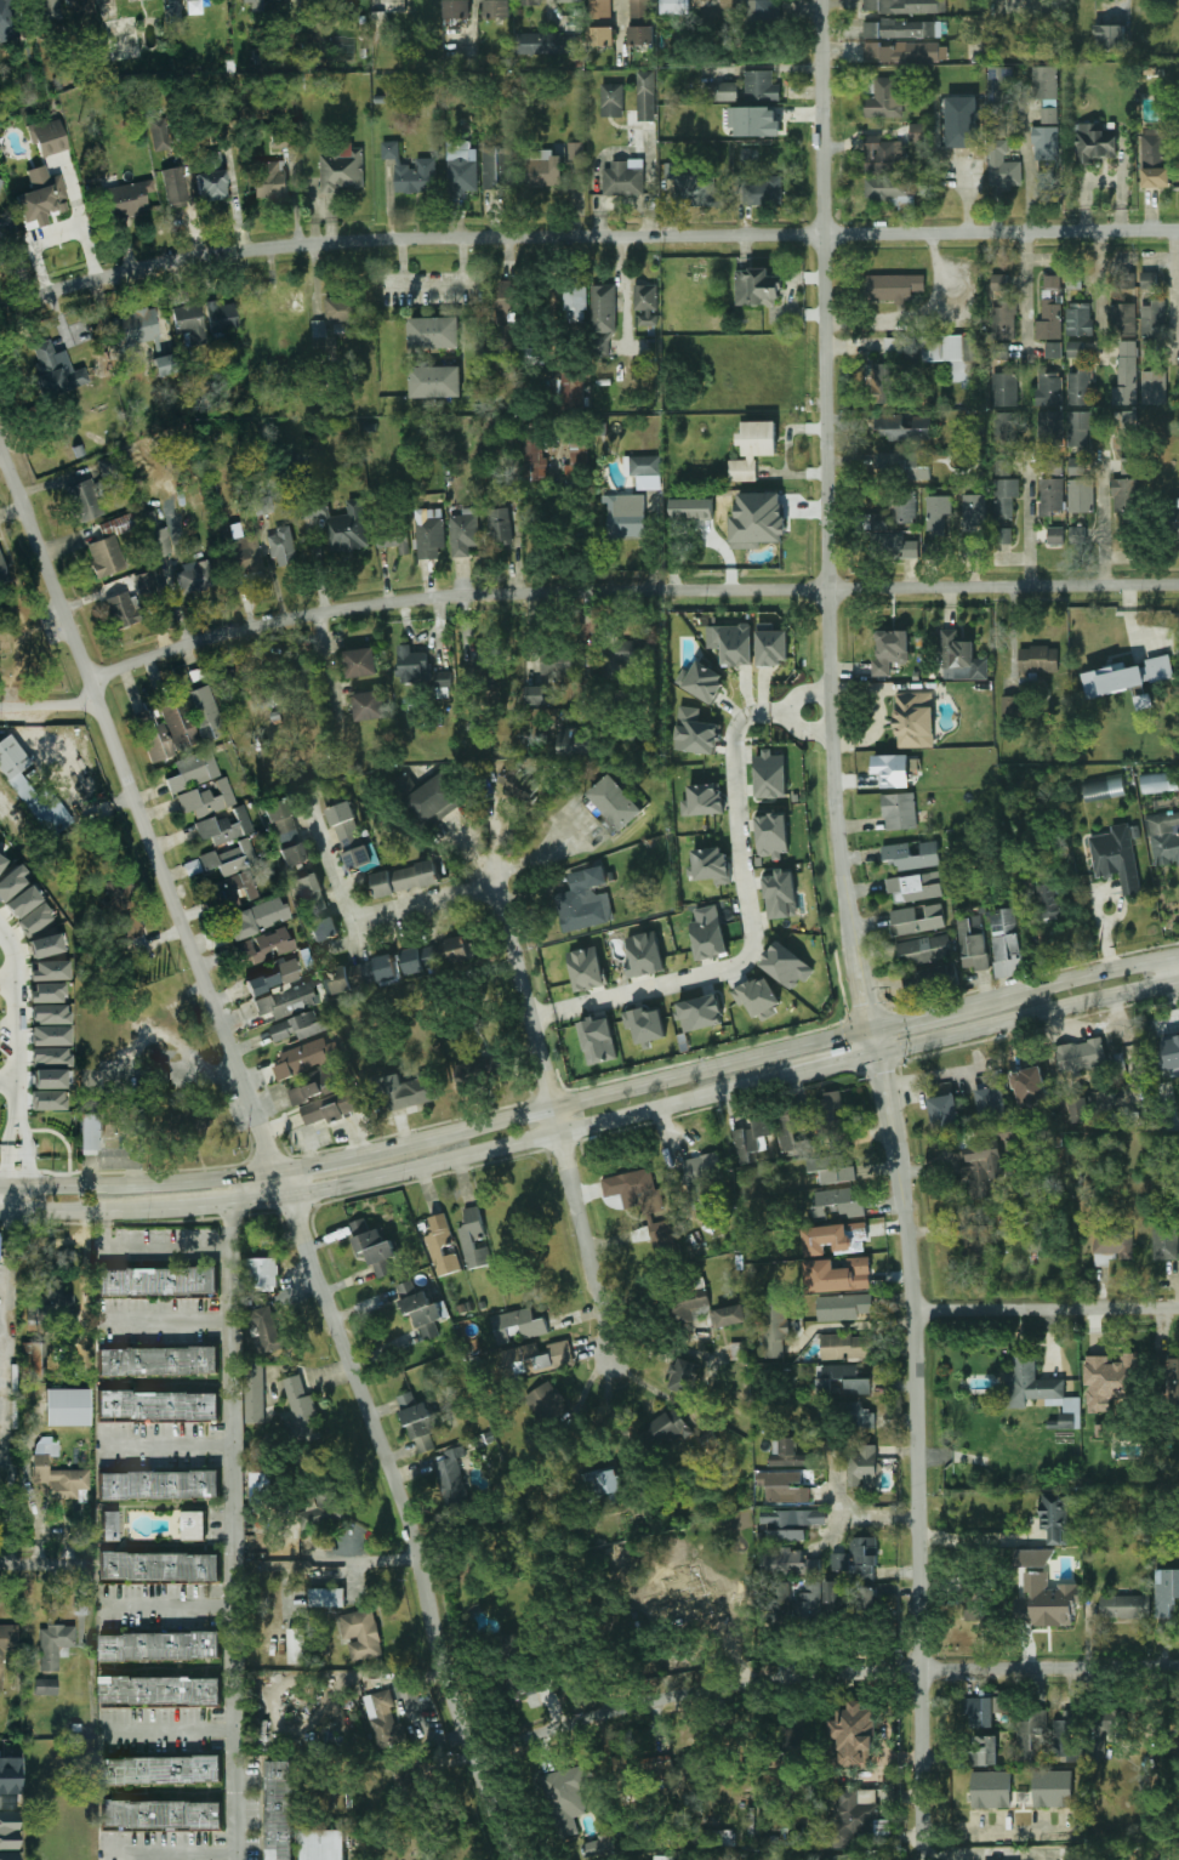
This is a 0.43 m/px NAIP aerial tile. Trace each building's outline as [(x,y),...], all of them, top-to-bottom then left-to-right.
[(21,38),(0,41),(0,0),(14,0),(21,38)] [(30,24),(26,0),(58,0),(62,19),(30,24)] [(64,5),(63,0),(94,0),(97,15),(76,18),(74,4),(64,5)] [(169,1),(180,0),(182,22),(170,23),(169,1)] [(242,3),(251,3),(251,14),(263,13),(263,0),(242,0),(242,3)] [(388,12),(406,12),(406,0),(387,0),(388,12)] [(469,0),(473,0),(473,17),(445,17),(445,0),(448,0),(469,0)] [(486,18),(486,0),(512,0),(512,18),(486,18)] [(591,27),(591,0),(613,0),(613,27),(616,27),(616,45),(588,45),(588,27),(591,27)] [(632,27),(632,0),(653,0),(653,27),(656,27),(656,45),(631,45),(631,27),(632,27)] [(690,0),(661,0),(661,14),(690,14),(690,0)] [(746,52),(746,0),(781,0),(781,52),(746,52)] [(866,10),(866,0),(949,0),(949,11),(942,11),(942,13),(881,15),(881,10),(866,10)] [(387,12),(372,12),(372,27),(387,27),(387,12)] [(949,22),(950,34),(945,34),(945,36),(866,38),(866,23),(883,23),(883,17),(899,17),(899,22),(945,21),(945,22),(949,22)] [(1098,25),(1127,25),(1127,49),(1099,49),(1098,25)] [(564,51),(564,53),(518,53),(518,34),(564,34),(564,39),(569,39),(569,51),(564,51)] [(941,58),(942,62),(881,62),(881,58),(867,58),(867,42),(883,42),(883,46),(900,46),(900,42),(941,41),(941,47),(950,47),(950,58),(941,58)] [(1016,83),(1009,83),(1009,106),(991,106),(991,66),(1016,66),(1016,83)] [(1035,67),(1060,67),(1060,98),(1035,99),(1035,67)] [(746,69),(771,69),(771,86),(780,86),(780,101),(771,101),(771,102),(746,102),(746,69)] [(878,78),(909,78),(910,104),(905,104),(905,116),(868,116),(868,96),(878,96),(878,78)] [(714,81),(739,81),(739,102),(714,102),(714,81)] [(605,83),(625,83),(625,116),(605,116),(605,83)] [(639,85),(656,85),(656,123),(639,123),(639,85)] [(949,97),(979,97),(980,147),(949,147),(949,97)] [(1046,107),(1060,107),(1060,124),(1046,124),(1046,107)] [(736,127),(731,127),(731,110),(736,110),(736,108),(770,108),(770,112),(776,112),(776,121),(770,121),(770,123),(782,123),(782,135),(770,135),(770,136),(736,136),(736,127)] [(147,119),(164,115),(171,148),(154,152),(147,119)] [(991,115),(1009,115),(1009,137),(992,137),(991,115)] [(1080,130),(1083,130),(1083,119),(1106,119),(1106,130),(1118,130),(1118,157),(1094,157),(1094,163),(1080,163),(1080,130)] [(46,125),(59,120),(69,149),(42,158),(38,143),(32,146),(25,127),(45,121),(46,125)] [(911,143),(930,142),(929,124),(910,124),(911,143)] [(1038,159),(1038,146),(1033,146),(1033,127),(1061,127),(1061,159),(1038,159)] [(1143,135),(1149,135),(1149,130),(1168,130),(1168,176),(1161,176),(1161,188),(1143,188),(1143,135)] [(272,148),(295,148),(294,131),(272,132),(272,148)] [(900,172),(867,172),(867,136),(882,136),(882,141),(904,141),(904,146),(913,144),(913,176),(900,176),(900,172)] [(401,159),(403,165),(410,165),(410,170),(418,170),(418,159),(438,159),(438,192),(422,192),(422,194),(405,194),(405,190),(398,190),(398,170),(399,170),(399,165),(397,159),(382,159),(382,141),(401,141),(401,159)] [(1007,152),(1007,163),(1023,163),(1023,184),(1013,184),(1013,188),(998,188),(998,184),(992,184),(992,141),(1010,141),(1010,152),(1007,152)] [(354,148),(364,148),(364,183),(361,183),(361,188),(353,188),(353,183),(351,183),(351,187),(340,187),(340,192),(321,192),(321,154),(337,154),(337,148),(341,148),(341,142),(354,142),(354,148)] [(569,142),(586,142),(586,161),(569,161),(569,142)] [(484,146),(509,146),(509,192),(484,192),(484,146)] [(742,149),(759,149),(759,163),(742,163),(742,149)] [(203,195),(199,197),(195,175),(201,174),(199,157),(220,153),(222,170),(226,192),(221,192),(222,199),(204,203),(203,195)] [(553,157),(564,157),(564,186),(517,186),(517,161),(553,161),(553,157)] [(451,160),(478,160),(478,190),(466,190),(466,197),(452,197),(452,190),(451,190),(451,160)] [(278,170),(287,170),(290,197),(257,199),(256,183),(249,183),(247,164),(278,161),(278,170)] [(613,161),(630,161),(630,169),(647,169),(647,195),(603,195),(603,169),(613,169),(613,161)] [(674,178),(665,178),(665,163),(680,163),(680,175),(714,175),(714,205),(674,205),(674,178)] [(16,195),(33,190),(28,171),(45,166),(49,178),(58,176),(68,209),(59,211),(61,212),(44,217),(46,226),(35,229),(33,221),(24,223),(16,195)] [(173,204),(170,204),(163,171),(184,166),(192,199),(189,200),(190,209),(175,212),(173,204)] [(1042,171),(1063,171),(1063,200),(1042,200),(1042,171)] [(764,174),(781,174),(781,211),(764,211),(764,204),(742,204),(742,183),(764,183),(764,174)] [(873,197),(870,197),(870,178),(911,178),(911,197),(892,197),(893,201),(873,201),(873,197)] [(148,205),(148,210),(139,211),(139,216),(114,221),(112,212),(107,188),(153,180),(156,204),(148,205)] [(2,238),(0,231),(0,218),(10,215),(16,233),(2,238)] [(750,271),(750,266),(768,266),(768,269),(774,269),(774,277),(779,277),(782,277),(782,289),(779,289),(780,298),(774,300),(775,303),(736,305),(735,271),(750,271)] [(1112,271),(1134,271),(1134,290),(1114,290),(1112,271)] [(1143,271),(1158,271),(1158,288),(1144,288),(1143,271)] [(1067,272),(1083,272),(1083,289),(1069,290),(1067,272)] [(1044,273),(1063,273),(1063,290),(1046,290),(1044,273)] [(906,300),(906,306),(895,306),(895,300),(864,300),(864,292),(862,275),(925,274),(925,292),(912,292),(912,300),(906,300)] [(993,275),(1008,275),(1008,285),(1019,284),(1019,314),(1016,314),(1016,340),(995,340),(993,314),(989,315),(987,285),(993,285),(993,275)] [(506,324),(514,323),(517,359),(497,360),(495,324),(495,313),(495,281),(514,281),(514,313),(506,313),(506,324)] [(582,322),(582,331),(571,331),(571,322),(568,322),(568,309),(564,309),(564,283),(587,283),(587,309),(585,309),(585,322),(582,322)] [(593,337),(604,337),(608,332),(592,332),(592,285),(615,285),(615,332),(610,337),(610,354),(593,354),(593,337)] [(651,308),(651,315),(657,315),(657,324),(638,325),(638,315),(647,315),(647,308),(636,308),(636,285),(657,285),(657,308),(651,308)] [(285,292),(285,289),(306,288),(306,290),(308,320),(326,319),(325,297),(358,296),(359,323),(331,324),(332,336),(338,336),(340,353),(314,354),(314,342),(301,343),(301,330),(278,332),(274,292),(285,292)] [(1162,313),(1163,332),(1143,334),(1141,295),(1162,295),(1169,294),(1169,313),(1162,313)] [(1043,339),(1037,339),(1037,322),(1043,322),(1042,297),(1060,297),(1061,337),(1043,339)] [(1067,302),(1087,301),(1088,318),(1093,318),(1093,334),(1088,335),(1069,335),(1067,302)] [(235,303),(240,328),(212,332),(209,308),(218,307),(235,303)] [(200,305),(204,328),(192,330),(178,332),(173,309),(200,305)] [(1111,305),(1137,305),(1138,335),(1112,336),(1111,305)] [(135,309),(147,306),(148,311),(155,309),(163,340),(159,340),(163,357),(172,354),(176,372),(158,377),(153,358),(156,358),(154,341),(121,349),(114,319),(136,314),(135,309)] [(409,318),(461,317),(461,347),(410,347),(409,318)] [(204,328),(207,343),(194,346),(192,330),(204,328)] [(949,362),(923,362),(923,364),(904,365),(902,354),(887,355),(887,337),(964,336),(966,343),(980,343),(981,362),(974,362),(974,382),(970,382),(970,388),(962,388),(962,382),(950,382),(949,362)] [(67,391),(50,396),(42,398),(36,379),(40,377),(36,364),(39,364),(33,343),(50,337),(55,354),(66,351),(73,374),(85,370),(90,382),(78,387),(67,391)] [(1121,340),(1137,340),(1138,357),(1121,357),(1121,340)] [(1069,341),(1086,341),(1086,362),(1069,362),(1069,341)] [(1143,341),(1161,341),(1162,355),(1143,355),(1143,341)] [(1046,343),(1061,342),(1063,360),(1047,360),(1046,343)] [(523,347),(545,347),(543,363),(523,362),(523,347)] [(995,348),(1010,347),(1010,362),(995,363),(995,348)] [(892,364),(893,383),(906,383),(906,402),(893,403),(865,403),(865,364),(892,364)] [(1121,404),(1115,404),(1115,386),(1121,386),(1120,364),(1137,364),(1138,404),(1121,404)] [(411,368),(461,366),(462,396),(412,396),(411,368)] [(1090,380),(1090,405),(1069,406),(1069,375),(1078,374),(1078,368),(1095,366),(1095,380),(1090,380)] [(1143,369),(1167,369),(1167,404),(1144,404),(1143,369)] [(563,371),(585,371),(586,409),(563,410),(563,396),(559,396),(558,381),(563,381),(563,371)] [(1019,372),(1019,404),(996,404),(995,372),(1019,372)] [(1038,372),(1061,372),(1063,404),(1040,404),(1038,372)] [(1140,449),(1141,472),(1123,473),(1122,449),(1116,450),(1114,409),(1138,408),(1140,449)] [(1040,411),(1061,410),(1064,455),(1042,456),(1040,411)] [(1069,410),(1092,410),(1093,455),(1070,456),(1069,410)] [(1016,413),(1019,471),(995,471),(992,414),(1016,413)] [(904,427),(916,427),(915,415),(930,415),(930,426),(930,440),(889,442),(889,433),(877,433),(876,415),(902,414),(904,427)] [(736,433),(742,433),(742,422),(775,421),(775,454),(753,455),(753,460),(756,460),(756,480),(729,482),(729,461),(747,460),(747,455),(744,455),(744,443),(737,444),(736,433)] [(365,422),(377,422),(377,432),(366,432),(365,422)] [(525,422),(541,422),(541,442),(545,442),(545,457),(549,457),(549,480),(541,480),(525,480),(525,422)] [(606,422),(608,434),(598,436),(597,422),(606,422)] [(577,467),(577,476),(564,476),(564,465),(570,465),(570,436),(588,436),(588,467),(577,467)] [(74,448),(84,444),(89,456),(79,460),(74,448)] [(872,533),(872,525),(864,525),(864,517),(872,517),(872,513),(888,513),(888,489),(896,489),(896,482),(885,482),(885,471),(879,471),(878,454),(918,453),(918,467),(929,466),(930,480),(905,482),(906,489),(913,489),(915,525),(896,525),(896,531),(905,531),(905,542),(917,542),(918,554),(866,556),(866,544),(866,533),(872,533)] [(660,456),(660,473),(623,474),(623,456),(660,456)] [(97,462),(110,457),(115,472),(103,477),(97,462)] [(1047,475),(1062,475),(1063,459),(1048,458),(1047,475)] [(1085,475),(1085,458),(1070,458),(1069,475),(1085,475)] [(986,477),(987,529),(966,530),(963,478),(986,477)] [(993,497),(993,479),(1018,478),(1019,496),(1013,496),(1014,511),(1014,518),(1001,519),(1001,512),(995,512),(993,497)] [(1042,479),(1063,478),(1064,514),(1043,516),(1042,479)] [(1070,479),(1093,478),(1095,512),(1071,513),(1070,479)] [(92,479),(106,512),(79,523),(64,490),(92,479)] [(1139,479),(1140,511),(1118,512),(1118,495),(1110,495),(1110,480),(1117,480),(1139,479)] [(716,497),(716,491),(730,491),(730,523),(716,523),(716,519),(672,519),(672,497),(716,497)] [(363,546),(363,547),(351,550),(351,547),(346,548),(347,551),(342,552),(341,550),(331,551),(325,518),(325,516),(306,519),(302,496),(326,493),(331,514),(331,517),(351,514),(348,501),(361,499),(364,512),(370,545),(363,546)] [(737,493),(738,516),(731,516),(731,549),(761,549),(761,542),(784,542),(783,493),(737,493)] [(608,496),(645,495),(645,536),(608,536),(608,502),(602,502),(602,496),(608,496)] [(945,497),(956,497),(957,517),(946,518),(946,533),(928,533),(927,497),(945,497)] [(1147,497),(1178,497),(1178,533),(1147,534),(1147,497)] [(257,516),(274,513),(270,498),(254,502),(257,516)] [(514,539),(516,544),(505,545),(505,540),(494,542),(491,528),(490,529),(488,518),(490,518),(489,508),(509,506),(514,539)] [(478,513),(479,545),(469,546),(469,556),(452,556),(452,546),(450,516),(463,514),(463,508),(477,507),(478,513)] [(439,548),(440,558),(420,559),(418,550),(415,550),(414,540),(418,539),(416,518),(431,517),(429,510),(444,508),(444,516),(446,547),(439,548)] [(104,539),(99,523),(130,513),(136,531),(116,539),(129,570),(103,579),(97,581),(91,562),(97,561),(91,544),(104,539)] [(285,565),(280,567),(279,558),(274,559),(268,537),(279,535),(278,529),(290,525),(298,562),(285,565)] [(1071,527),(1087,525),(1088,544),(1072,545),(1071,527)] [(166,527),(176,553),(159,559),(150,533),(166,527)] [(1013,528),(1013,542),(997,541),(997,527),(1013,528)] [(1064,527),(1064,545),(1049,545),(1049,528),(1064,527)] [(411,545),(411,554),(401,556),(400,546),(378,547),(377,531),(410,529),(411,545)] [(264,565),(266,571),(250,575),(249,569),(235,573),(229,546),(240,544),(239,537),(256,534),(257,539),(264,565)] [(923,545),(936,545),(938,559),(923,561),(923,545)] [(12,581),(0,586),(0,549),(12,581)] [(212,564),(218,586),(210,588),(210,590),(198,593),(196,592),(183,596),(177,574),(186,571),(184,568),(187,568),(188,571),(200,568),(200,564),(211,561),(212,564)] [(135,576),(152,573),(155,592),(139,597),(135,576)] [(115,620),(112,621),(108,609),(112,608),(108,599),(126,593),(136,622),(119,628),(115,620)] [(723,627),(742,626),(742,624),(750,624),(750,626),(753,626),(753,662),(740,662),(740,666),(731,666),(731,662),(724,662),(724,647),(710,647),(710,627),(723,627)] [(775,632),(781,632),(788,632),(788,658),(781,659),(781,664),(761,664),(759,632),(759,624),(775,624),(775,632)] [(878,630),(907,628),(909,659),(890,660),(890,673),(872,673),(872,659),(878,659),(878,630)] [(974,660),(987,660),(987,678),(949,678),(949,666),(944,666),(942,630),(962,630),(962,641),(974,641),(974,660)] [(619,641),(634,641),(634,635),(648,635),(648,641),(657,641),(657,664),(619,664),(619,641)] [(400,653),(399,643),(411,643),(411,653),(427,652),(428,676),(428,682),(422,682),(422,677),(415,677),(415,682),(401,683),(401,678),(398,678),(398,665),(400,665),(400,653)] [(1031,644),(1049,644),(1049,648),(1063,648),(1063,673),(1038,673),(1038,687),(1021,687),(1020,675),(1020,648),(1031,648),(1031,644)] [(344,650),(374,647),(376,676),(348,678),(344,650)] [(543,649),(574,649),(574,673),(543,673),(543,649)] [(1147,694),(1152,693),(1157,711),(1138,715),(1134,698),(1135,698),(1133,684),(1122,687),(1123,690),(1089,698),(1083,673),(1109,667),(1107,662),(1124,659),(1127,670),(1143,666),(1144,670),(1149,669),(1146,660),(1172,654),(1177,677),(1152,683),(1151,678),(1146,679),(1146,682),(1145,682),(1147,694)] [(277,662),(303,658),(309,690),(283,695),(277,662)] [(719,679),(725,683),(719,690),(724,693),(716,706),(712,704),(707,700),(684,687),(677,682),(684,669),(693,673),(700,660),(723,675),(719,679)] [(469,664),(495,664),(495,684),(471,684),(469,664)] [(434,673),(452,672),(452,687),(434,688),(434,673)] [(172,701),(178,718),(195,711),(188,694),(211,684),(229,734),(207,743),(205,738),(188,744),(190,751),(181,755),(178,747),(167,751),(170,760),(156,764),(137,716),(152,711),(158,726),(167,722),(161,705),(172,701)] [(528,686),(547,686),(547,701),(528,701),(528,686)] [(604,686),(634,686),(634,709),(604,709),(604,686)] [(264,692),(275,689),(278,705),(267,706),(264,692)] [(353,694),(383,692),(386,717),(357,721),(353,694)] [(898,695),(932,694),(933,744),(899,745),(898,695)] [(1003,696),(1020,696),(1021,717),(1003,718),(1003,696)] [(716,740),(713,755),(676,749),(680,718),(683,705),(702,709),(700,721),(718,724),(724,724),(722,741),(716,740)] [(269,713),(280,711),(283,719),(272,722),(269,713)] [(558,728),(596,728),(596,753),(558,753),(558,728)] [(7,780),(0,771),(0,740),(8,733),(81,826),(57,844),(27,806),(16,814),(0,795),(0,785),(7,780)] [(188,783),(189,786),(172,794),(166,778),(180,772),(176,762),(203,752),(205,758),(213,756),(221,775),(209,779),(207,775),(188,783)] [(881,756),(910,755),(911,785),(883,787),(882,772),(872,772),(872,757),(881,756)] [(758,756),(785,756),(786,797),(758,798),(758,756)] [(507,768),(512,772),(517,763),(545,780),(535,795),(537,797),(534,803),(530,802),(526,808),(500,791),(506,783),(500,779),(507,768)] [(420,790),(449,768),(471,796),(422,832),(401,804),(388,787),(408,774),(420,790)] [(1140,774),(1178,772),(1178,790),(1141,792),(1140,774)] [(81,808),(63,785),(79,773),(97,796),(81,808)] [(611,773),(645,812),(622,834),(588,794),(611,773)] [(1080,781),(1123,773),(1127,794),(1083,802),(1080,781)] [(212,798),(222,795),(217,780),(227,777),(237,803),(199,818),(195,808),(184,812),(178,796),(196,789),(199,795),(210,791),(212,798)] [(722,798),(727,797),(728,812),(722,812),(691,814),(684,814),(683,801),(690,801),(689,785),(720,783),(722,798)] [(916,792),(918,829),(890,831),(889,818),(883,818),(882,796),(887,795),(916,792)] [(306,841),(312,859),(287,868),(281,849),(285,848),(274,820),(272,821),(266,804),(287,797),(294,813),(290,814),(301,842),(306,841)] [(343,854),(348,852),(337,824),(332,826),(326,808),(349,798),(357,817),(352,819),(363,846),(369,843),(375,860),(349,871),(343,854)] [(244,836),(216,847),(211,837),(201,841),(195,823),(212,817),(215,823),(227,818),(230,825),(239,821),(234,809),(244,804),(255,832),(244,836)] [(1171,814),(1178,812),(1178,825),(1173,826),(1175,835),(1178,834),(1178,861),(1178,858),(1174,859),(1175,864),(1160,868),(1158,863),(1147,819),(1171,814)] [(782,853),(782,860),(774,860),(774,854),(758,854),(756,815),(790,814),(791,853),(782,853)] [(1121,875),(1098,878),(1090,837),(1114,832),(1112,825),(1130,823),(1132,831),(1139,830),(1141,841),(1134,842),(1143,894),(1124,898),(1121,875)] [(200,855),(215,849),(217,855),(240,847),(238,842),(249,837),(250,842),(258,864),(222,878),(218,866),(206,871),(200,855)] [(898,859),(885,860),(883,847),(910,843),(911,854),(923,853),(922,843),(944,840),(945,852),(939,853),(940,865),(899,871),(898,859)] [(722,854),(727,853),(729,877),(730,886),(717,887),(716,878),(696,881),(695,875),(690,876),(689,868),(695,868),(693,849),(720,847),(722,854)] [(423,885),(397,891),(398,894),(377,899),(371,874),(392,869),(392,872),(418,866),(418,863),(435,859),(442,882),(425,887),(423,885)] [(24,883),(0,904),(0,878),(17,864),(24,872),(18,877),(24,883)] [(587,870),(604,865),(609,883),(592,888),(587,870)] [(610,871),(616,870),(620,881),(613,882),(610,871)] [(796,876),(798,917),(769,918),(767,877),(780,876),(780,871),(796,870),(796,876)] [(317,871),(324,889),(321,891),(331,917),(335,916),(341,933),(317,942),(311,925),(314,923),(304,897),(301,898),(295,881),(317,871)] [(615,920),(565,932),(558,905),(556,894),(573,891),(569,874),(583,871),(587,887),(590,898),(609,893),(615,920)] [(895,891),(887,892),(885,880),(894,878),(940,871),(944,895),(898,903),(895,891)] [(235,891),(239,899),(241,905),(233,909),(230,901),(213,909),(210,900),(206,889),(240,876),(250,872),(260,897),(250,901),(244,887),(235,891)] [(120,922),(112,926),(103,903),(112,899),(107,887),(124,881),(143,934),(126,940),(120,922)] [(1058,908),(1070,905),(1075,929),(1036,935),(1032,912),(1043,910),(1038,886),(1053,883),(1058,908)] [(2,905),(28,886),(40,900),(15,918),(12,916),(11,917),(2,905)] [(249,935),(235,940),(229,926),(243,921),(239,912),(278,897),(281,905),(286,903),(292,918),(287,921),(249,935)] [(15,923),(42,903),(49,911),(47,914),(51,918),(25,939),(19,931),(19,929),(15,923)] [(890,926),(894,925),(892,912),(915,908),(917,920),(929,917),(927,906),(941,903),(944,915),(946,926),(942,927),(944,932),(898,940),(898,935),(893,937),(890,926)] [(991,910),(1018,905),(1030,971),(1002,975),(991,910)] [(712,917),(720,916),(730,956),(700,963),(690,922),(704,920),(702,914),(711,911),(712,917)] [(976,965),(968,966),(959,917),(982,914),(991,962),(992,968),(978,971),(976,965)] [(136,958),(150,953),(138,916),(119,922),(126,942),(130,940),(136,958)] [(255,965),(254,961),(249,962),(247,959),(240,961),(234,946),(251,939),(256,954),(262,951),(257,939),(266,935),(266,938),(278,933),(277,929),(286,926),(290,937),(286,939),(286,942),(294,939),(297,949),(279,956),(277,948),(270,949),(274,957),(255,965)] [(637,975),(630,978),(626,963),(633,961),(627,938),(656,931),(666,969),(637,975)] [(448,943),(446,935),(466,932),(472,959),(452,962),(452,960),(426,966),(427,969),(408,974),(401,950),(421,945),(422,949),(448,943)] [(27,942),(57,933),(62,951),(32,960),(27,942)] [(947,935),(951,957),(901,966),(898,944),(947,935)] [(799,977),(791,989),(761,966),(769,955),(779,942),(815,968),(805,982),(799,977)] [(566,952),(597,945),(606,984),(576,991),(566,952)] [(376,961),(376,960),(393,955),(399,980),(382,984),(381,980),(351,988),(352,991),(336,995),(330,969),(346,965),(346,968),(376,961)] [(247,980),(262,975),(262,978),(275,973),(272,963),(284,959),(285,963),(294,960),(298,959),(302,969),(297,972),(300,978),(283,985),(268,991),(268,992),(254,999),(247,980)] [(35,962),(68,961),(69,980),(30,982),(30,971),(35,971),(35,962)] [(955,961),(962,988),(910,1001),(902,974),(955,961)] [(740,988),(765,974),(781,1002),(769,1009),(773,1017),(765,1022),(761,1014),(756,1017),(748,1002),(740,1006),(733,992),(740,988)] [(294,989),(294,986),(309,980),(315,996),(311,997),(314,1005),(279,1019),(275,1009),(261,1016),(256,1001),(272,995),(273,997),(294,989)] [(34,984),(64,984),(64,995),(61,995),(62,1003),(30,1003),(30,992),(34,992),(34,984)] [(680,1005),(719,995),(725,1023),(687,1031),(680,1005)] [(32,1006),(66,1006),(66,1013),(70,1013),(70,1024),(36,1025),(36,1022),(32,1022),(32,1006)] [(650,1041),(651,1047),(640,1051),(638,1043),(634,1028),(627,1029),(623,1012),(631,1011),(648,1007),(649,1012),(660,1009),(667,1037),(655,1040),(650,1041)] [(291,1034),(292,1036),(277,1042),(270,1026),(286,1020),(314,1009),(318,1020),(319,1023),(328,1019),(331,1028),(323,1031),(301,1040),(297,1031),(291,1034)] [(579,1018),(608,1012),(620,1059),(591,1066),(579,1018)] [(32,1028),(70,1026),(70,1046),(32,1047),(32,1028)] [(1162,1038),(1164,1050),(1159,1052),(1164,1077),(1178,1074),(1178,1035),(1162,1038)] [(274,1066),(280,1064),(279,1060),(284,1058),(281,1052),(324,1036),(332,1058),(295,1073),(295,1075),(279,1081),(274,1066)] [(1055,1046),(1060,1073),(1107,1065),(1102,1038),(1055,1046)] [(32,1050),(66,1048),(67,1056),(70,1056),(70,1068),(33,1069),(32,1050)] [(482,1077),(483,1082),(461,1088),(460,1083),(455,1065),(503,1054),(508,1071),(482,1077)] [(146,1062),(167,1062),(167,1093),(146,1093),(146,1062)] [(314,1081),(312,1073),(319,1069),(319,1068),(332,1062),(332,1064),(340,1082),(326,1088),(328,1091),(309,1098),(311,1100),(295,1107),(289,1091),(304,1085),(314,1081)] [(425,1079),(422,1070),(439,1066),(440,1074),(446,1096),(409,1105),(391,1110),(382,1079),(400,1074),(403,1083),(425,1079)] [(33,1070),(33,1090),(64,1089),(64,1070),(33,1070)] [(301,1108),(358,1086),(364,1103),(365,1107),(344,1114),(346,1119),(330,1125),(329,1120),(326,1116),(308,1125),(301,1108)] [(64,1111),(64,1091),(31,1092),(31,1111),(64,1111)] [(843,1112),(842,1091),(820,1092),(821,1113),(843,1112)] [(929,1097),(932,1128),(959,1125),(956,1095),(929,1097)] [(1072,1124),(1092,1118),(1085,1096),(1066,1102),(1072,1124)] [(205,1104),(213,1126),(169,1144),(160,1122),(205,1104)] [(138,1107),(138,1136),(104,1134),(106,1107),(138,1107)] [(96,1114),(95,1151),(80,1151),(80,1113),(96,1114)] [(777,1116),(783,1157),(813,1153),(812,1139),(796,1141),(794,1129),(806,1127),(804,1113),(777,1116)] [(732,1131),(738,1165),(751,1163),(749,1153),(767,1150),(765,1137),(771,1136),(767,1117),(751,1120),(752,1127),(732,1131)] [(961,1153),(962,1177),(970,1177),(971,1200),(996,1198),(996,1178),(1003,1178),(1002,1151),(961,1153)] [(682,1160),(693,1210),(712,1205),(705,1180),(724,1175),(718,1152),(682,1160)] [(855,1181),(854,1165),(846,1166),(845,1155),(806,1159),(807,1172),(819,1171),(820,1184),(855,1181)] [(601,1178),(605,1197),(622,1194),(624,1208),(641,1204),(643,1213),(660,1210),(652,1168),(601,1178)] [(815,1192),(816,1207),(812,1208),(814,1218),(826,1217),(825,1206),(840,1204),(842,1218),(865,1216),(864,1200),(853,1201),(851,1188),(815,1192)] [(426,1235),(438,1277),(462,1270),(457,1252),(445,1255),(444,1249),(454,1246),(444,1213),(430,1217),(434,1233),(426,1235)] [(1178,1217),(1153,1218),(1154,1261),(1178,1260),(1178,1217)] [(393,1274),(389,1259),(397,1256),(387,1226),(370,1231),(365,1218),(348,1224),(358,1254),(367,1251),(377,1279),(393,1274)] [(672,1238),(672,1221),(650,1222),(651,1240),(672,1238)] [(806,1257),(830,1255),(830,1253),(864,1250),(863,1242),(868,1241),(866,1222),(803,1228),(806,1257)] [(967,1223),(964,1252),(990,1255),(993,1225),(967,1223)] [(1093,1253),(1118,1253),(1118,1259),(1133,1259),(1133,1225),(1093,1226),(1093,1253)] [(871,1289),(870,1257),(850,1257),(850,1268),(834,1269),(834,1259),(809,1260),(811,1292),(871,1289)] [(248,1258),(248,1286),(278,1286),(277,1258),(248,1258)] [(218,1295),(217,1267),(98,1269),(99,1297),(218,1295)] [(439,1337),(436,1321),(443,1319),(439,1303),(430,1305),(427,1290),(416,1293),(413,1281),(397,1284),(404,1315),(415,1313),(421,1341),(439,1337)] [(75,1295),(63,1294),(63,1284),(50,1284),(49,1297),(32,1296),(31,1312),(74,1314),(75,1295)] [(818,1321),(859,1320),(858,1313),(873,1313),(872,1294),(817,1296),(818,1321)] [(697,1313),(710,1312),(709,1296),(674,1300),(676,1324),(698,1322),(697,1313)] [(764,1358),(784,1358),(784,1340),(789,1340),(788,1302),(762,1303),(764,1358)] [(245,1312),(250,1329),(258,1327),(265,1353),(292,1346),(289,1333),(279,1335),(271,1305),(245,1312)] [(746,1323),(744,1305),(710,1309),(712,1327),(746,1323)] [(525,1339),(549,1334),(546,1318),(535,1320),(532,1307),(492,1316),(497,1346),(511,1343),(509,1334),(523,1331),(525,1339)] [(821,1336),(822,1360),(867,1358),(866,1335),(821,1336)] [(537,1343),(502,1351),(508,1379),(575,1364),(569,1339),(548,1344),(551,1354),(540,1356),(537,1343)] [(99,1375),(219,1373),(219,1347),(99,1349),(99,1375)] [(1006,1408),(1026,1408),(1026,1399),(1047,1399),(1047,1406),(1059,1405),(1060,1429),(1079,1429),(1078,1398),(1065,1398),(1064,1379),(1036,1379),(1035,1352),(1013,1352),(1014,1370),(1005,1370),(1006,1408)] [(1085,1356),(1085,1385),(1088,1385),(1088,1413),(1113,1413),(1113,1399),(1139,1399),(1139,1353),(1122,1353),(1122,1362),(1110,1362),(1110,1356),(1085,1356)] [(696,1363),(677,1357),(668,1388),(686,1393),(696,1363)] [(1160,1357),(1159,1398),(1178,1399),(1178,1358),(1160,1357)] [(264,1363),(244,1364),(245,1423),(265,1423),(264,1363)] [(845,1394),(871,1394),(870,1378),(858,1378),(858,1364),(816,1365),(817,1392),(831,1392),(831,1380),(844,1379),(845,1394)] [(312,1394),(306,1395),(300,1374),(284,1379),(300,1443),(323,1437),(312,1394)] [(543,1425),(569,1409),(551,1379),(525,1395),(543,1425)] [(90,1390),(46,1390),(46,1427),(89,1427),(90,1390)] [(99,1421),(219,1422),(219,1392),(99,1392),(99,1421)] [(397,1396),(404,1426),(410,1425),(417,1454),(435,1449),(431,1434),(438,1432),(431,1401),(416,1404),(413,1392),(397,1396)] [(862,1402),(847,1401),(846,1426),(875,1427),(876,1411),(862,1410),(862,1402)] [(690,1431),(678,1408),(646,1424),(658,1448),(690,1431)] [(798,1439),(772,1439),(772,1466),(811,1466),(811,1455),(798,1455),(798,1439)] [(443,1451),(445,1458),(433,1461),(446,1506),(470,1499),(458,1458),(467,1456),(464,1445),(443,1451)] [(877,1445),(861,1445),(861,1452),(849,1452),(847,1487),(876,1488),(877,1445)] [(90,1470),(48,1471),(48,1455),(32,1456),(32,1484),(50,1484),(50,1500),(78,1499),(78,1490),(90,1490),(90,1470)] [(618,1501),(616,1491),(621,1490),(618,1468),(585,1473),(590,1505),(618,1501)] [(99,1473),(99,1499),(220,1498),(220,1471),(99,1473)] [(810,1502),(810,1487),(802,1487),(802,1471),(757,1472),(757,1485),(766,1485),(766,1503),(810,1502)] [(272,1472),(251,1473),(251,1502),(272,1502),(272,1472)] [(343,1520),(338,1489),(302,1495),(303,1507),(298,1508),(300,1526),(343,1520)] [(1042,1529),(1049,1529),(1049,1545),(1069,1545),(1068,1493),(1041,1493),(1042,1529)] [(826,1525),(826,1509),(760,1512),(761,1527),(826,1525)] [(119,1541),(118,1512),(103,1512),(104,1542),(119,1541)] [(204,1512),(182,1512),(183,1540),(205,1539),(204,1512)] [(806,1531),(767,1530),(767,1540),(805,1542),(806,1531)] [(684,1541),(666,1541),(666,1556),(684,1556),(684,1541)] [(762,1555),(762,1575),(820,1574),(820,1560),(802,1560),(802,1548),(781,1549),(781,1555),(762,1555)] [(1053,1549),(1015,1549),(1015,1567),(1052,1567),(1053,1549)] [(221,1554),(100,1553),(100,1580),(220,1581),(221,1554)] [(831,1571),(849,1572),(849,1554),(831,1554),(831,1571)] [(646,1585),(647,1608),(726,1606),(726,1579),(697,1580),(697,1568),(686,1568),(687,1583),(646,1585)] [(1074,1624),(1074,1601),(1079,1601),(1079,1585),(1048,1586),(1048,1569),(1024,1569),(1025,1596),(1015,1596),(1015,1626),(1074,1624)] [(1155,1569),(1155,1617),(1173,1617),(1173,1598),(1178,1598),(1178,1569),(1155,1569)] [(820,1581),(805,1582),(805,1592),(797,1592),(797,1615),(821,1615),(820,1581)] [(761,1598),(760,1612),(789,1613),(790,1583),(772,1582),(772,1598),(761,1598)] [(965,1621),(988,1621),(987,1591),(971,1592),(971,1585),(964,1585),(965,1621)] [(344,1588),(310,1589),(310,1607),(345,1606),(344,1588)] [(1101,1619),(1150,1618),(1149,1595),(1101,1597),(1101,1619)] [(383,1656),(374,1609),(339,1615),(343,1641),(348,1641),(351,1661),(383,1656)] [(0,1626),(0,1694),(4,1694),(2,1653),(20,1652),(19,1625),(0,1626)] [(59,1671),(59,1648),(76,1648),(75,1626),(39,1627),(40,1672),(59,1671)] [(288,1629),(289,1664),(306,1663),(305,1628),(288,1629)] [(101,1634),(102,1660),(220,1658),(220,1632),(101,1634)] [(501,1656),(520,1654),(519,1635),(499,1636),(501,1656)] [(530,1694),(530,1673),(506,1674),(507,1695),(530,1694)] [(221,1677),(102,1677),(102,1704),(221,1705),(221,1677)] [(59,1695),(58,1679),(34,1680),(35,1696),(59,1695)] [(364,1695),(377,1750),(402,1744),(394,1706),(395,1706),(391,1689),(364,1695)] [(966,1698),(967,1728),(993,1727),(993,1713),(1007,1713),(1006,1697),(966,1698)] [(874,1766),(875,1709),(863,1709),(864,1701),(849,1701),(849,1710),(838,1709),(838,1720),(831,1720),(830,1765),(874,1766)] [(1053,1720),(1054,1757),(1067,1757),(1067,1762),(1080,1762),(1078,1709),(1063,1710),(1064,1720),(1053,1720)] [(1046,1710),(1030,1710),(1030,1720),(1017,1720),(1017,1763),(1048,1763),(1048,1750),(1032,1750),(1032,1735),(1046,1735),(1046,1710)] [(1122,1734),(1122,1710),(1092,1710),(1092,1757),(1105,1757),(1105,1734),(1122,1734)] [(997,1735),(970,1736),(970,1765),(997,1765),(997,1735)] [(220,1756),(105,1758),(105,1784),(221,1782),(220,1756)] [(21,1795),(21,1758),(0,1758),(0,1795),(21,1795)] [(267,1859),(293,1859),(293,1761),(267,1761),(267,1859)] [(574,1817),(587,1813),(581,1790),(589,1788),(582,1763),(543,1774),(560,1838),(578,1833),(574,1817)] [(1033,1771),(1034,1807),(1073,1806),(1073,1770),(1033,1771)] [(1011,1771),(972,1771),(972,1808),(1011,1808),(1011,1771)] [(826,1848),(855,1848),(855,1833),(876,1833),(876,1804),(857,1804),(857,1789),(838,1789),(838,1805),(834,1805),(834,1816),(826,1816),(826,1848)] [(102,1826),(222,1830),(223,1803),(102,1799),(102,1826)] [(16,1812),(0,1812),(0,1859),(17,1859),(16,1812)] [(302,1830),(302,1859),(345,1859),(346,1830),(302,1830)] [(613,1835),(584,1842),(588,1859),(617,1851),(613,1835)]
